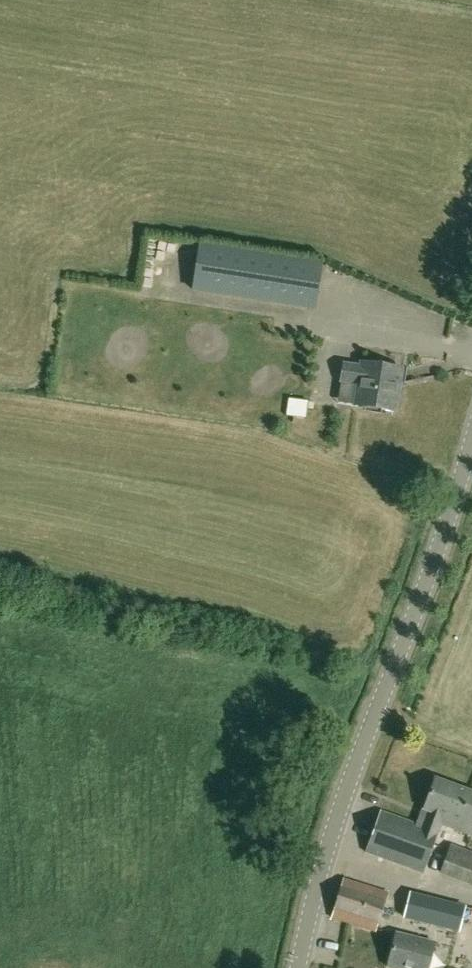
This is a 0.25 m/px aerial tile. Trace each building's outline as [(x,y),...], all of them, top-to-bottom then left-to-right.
[(314,309),(321,263),(200,244),(193,290),(314,309)] [(220,337),(233,340),(236,327),(223,324),(220,337)] [(402,368),(361,362),(360,366),(343,363),(340,381),(341,381),(338,402),(354,405),(395,411),(402,368)] [(334,424),(338,405),(298,397),(294,414),(316,419),(314,431),(325,433),(327,422),(334,424)] [(471,835),(471,794),(435,780),(424,808),(433,812),(427,828),(381,811),(366,852),(422,873),(440,823),(471,835)] [(451,845),(441,872),(471,883),(471,852),(451,845)] [(375,932),(388,894),(343,879),(331,917),(375,932)] [(459,932),(466,906),(409,891),(403,918),(459,932)] [(434,943),(396,933),(387,966),(395,967),(428,967),(434,943)]
